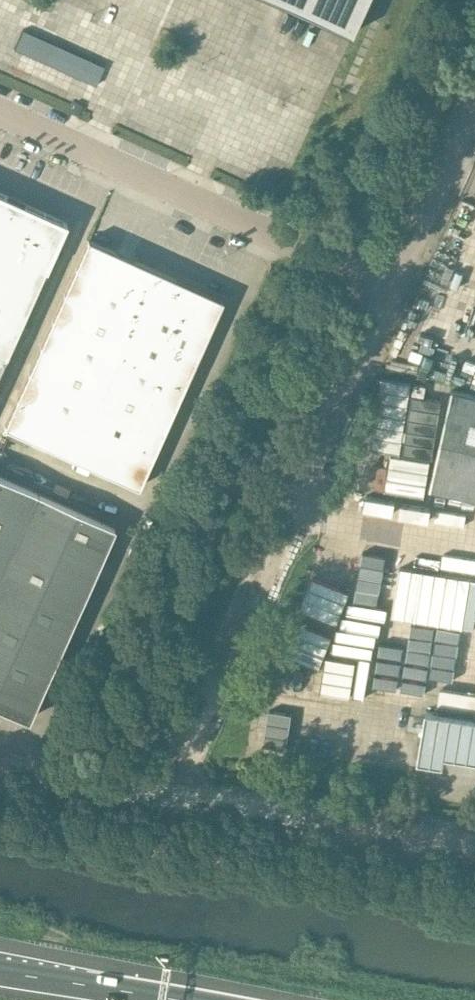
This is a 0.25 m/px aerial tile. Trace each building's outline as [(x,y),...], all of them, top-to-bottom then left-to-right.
[(351,33),(365,0),(278,0),(351,33)] [(0,194),(0,367),(64,223),(24,205),(26,201),(17,197),(15,201),(0,194)] [(222,299),(88,238),(4,425),(138,486),(222,299)] [(452,389),(430,487),(474,497),(474,394),(452,389)] [(0,475),(0,706),(27,718),(114,526),(0,475)] [(426,709),(418,759),(444,763),(445,754),(474,758),(474,717),(426,709)]
